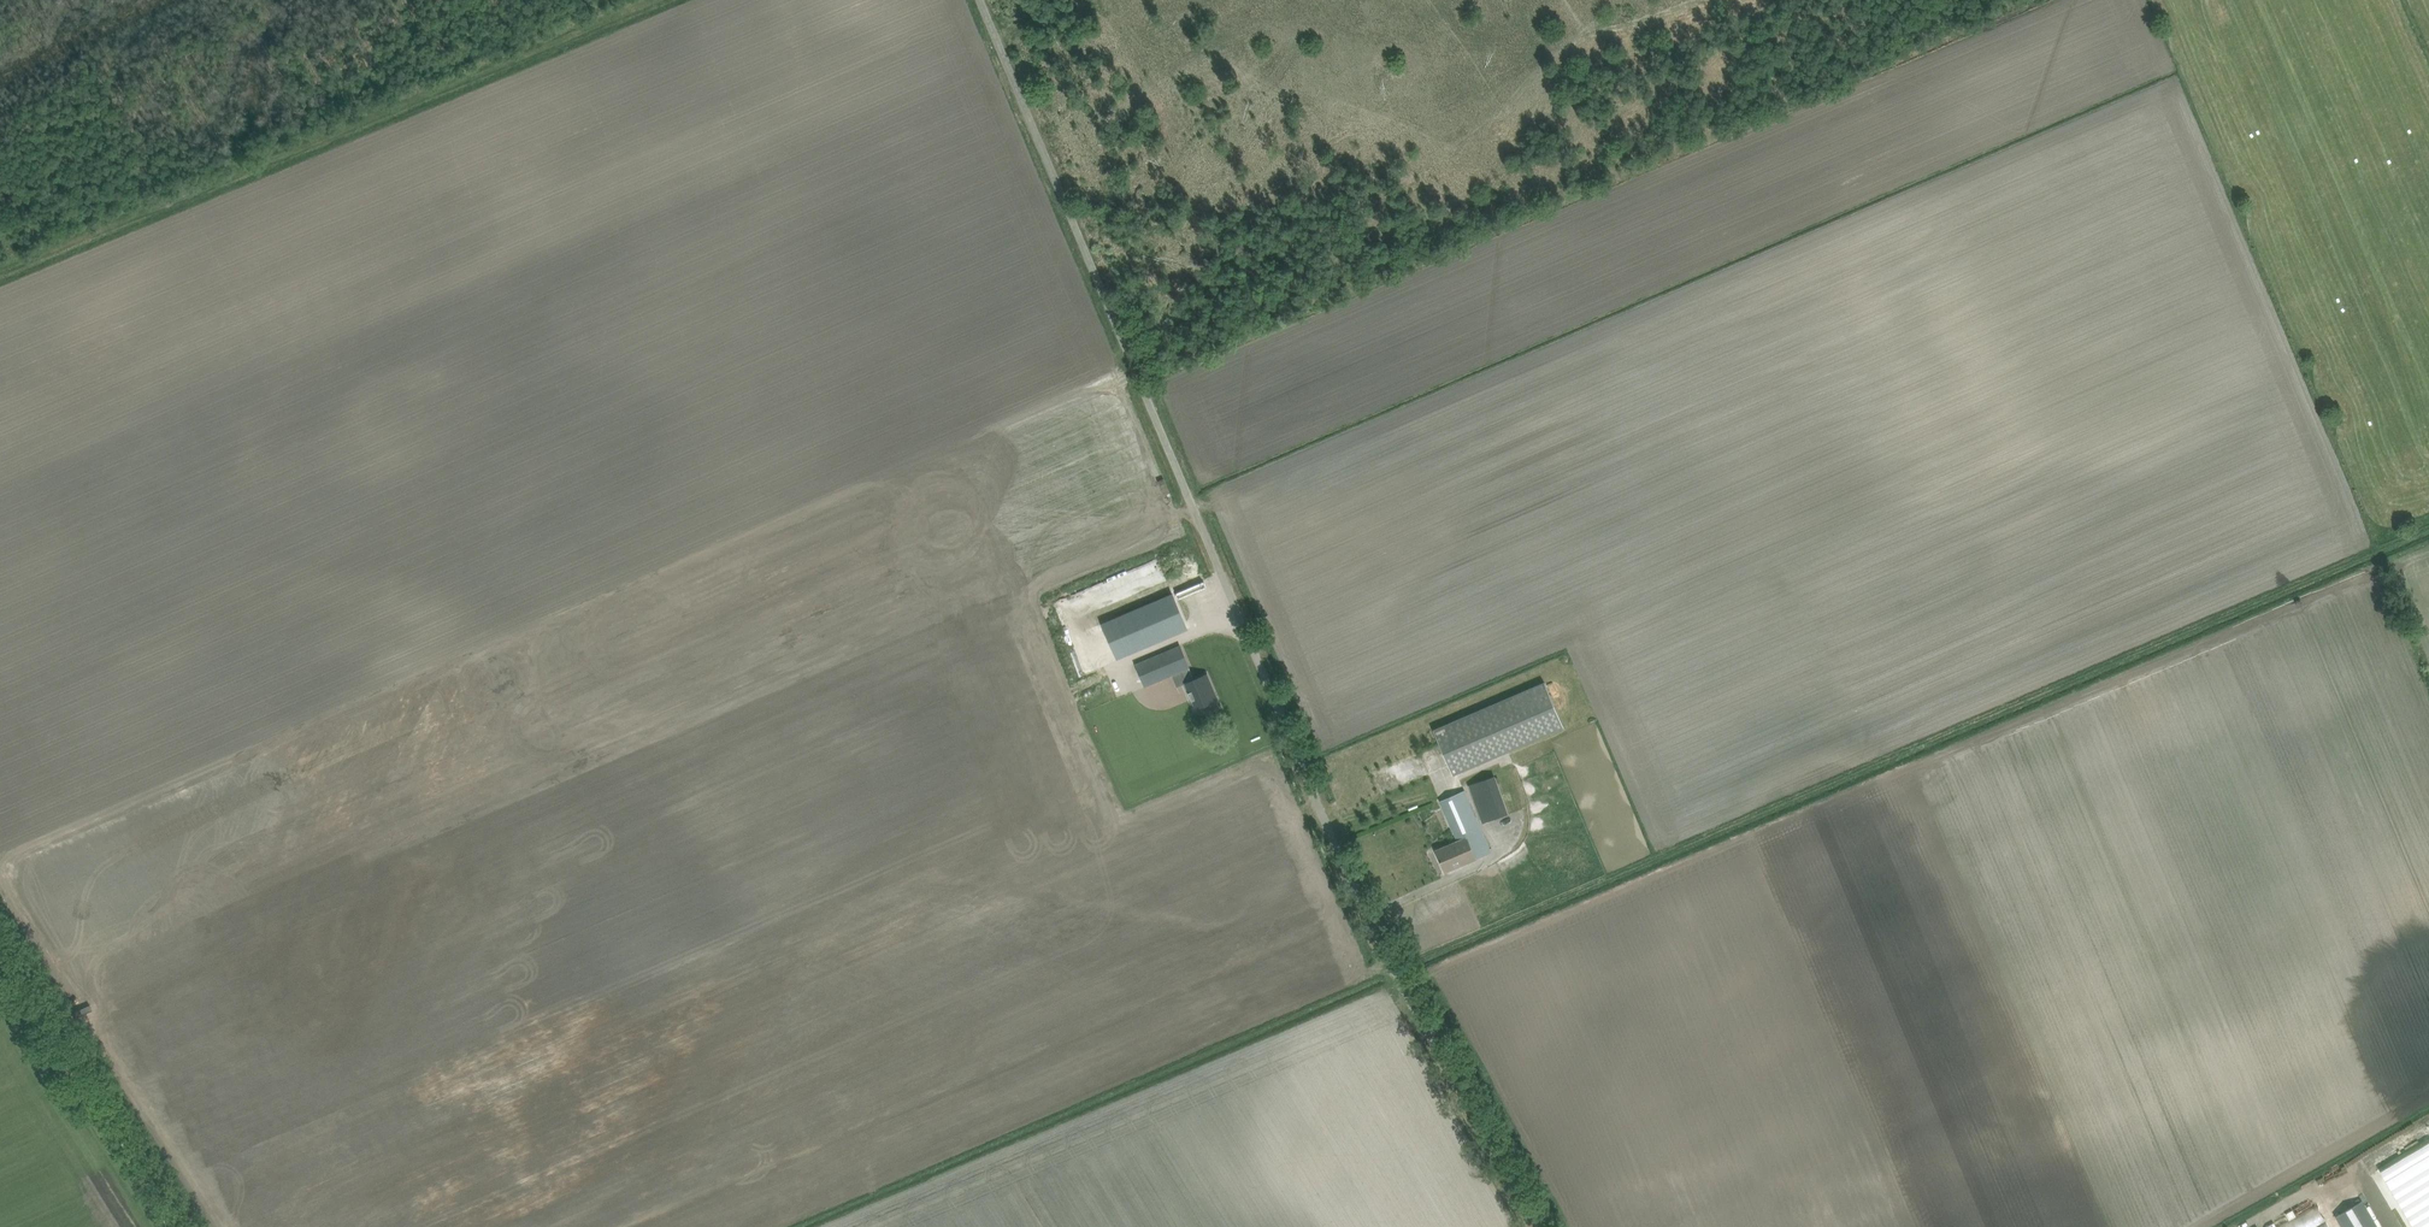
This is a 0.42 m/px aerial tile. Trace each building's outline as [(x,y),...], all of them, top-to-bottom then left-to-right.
[(1103,623),(1118,658),(1188,629),(1173,594),(1103,623)] [(1169,650),(1136,664),(1145,686),(1182,671),(1186,683),(1194,679),(1180,645),(1169,650)] [(1207,674),(1194,679),(1186,683),(1197,708),(1206,704),(1218,700),(1217,699),(1213,690),(1207,674)] [(1544,682),(1433,729),(1453,775),(1564,728),(1544,682)] [(1469,785),(1482,823),(1509,813),(1495,775),(1469,785)] [(1436,850),(1446,872),(1477,859),(1476,858),(1491,852),(1465,790),(1441,801),(1458,841),(1436,850)] [(2413,1226),(2428,1226),(2428,1141),(2379,1170),(2413,1226)] [(2306,1198),(2277,1214),(2281,1221),(2310,1204),(2306,1198)] [(2342,1226),(2378,1226),(2362,1200),(2335,1216),(2342,1226)] [(2319,1206),(2276,1226),(2329,1226),(2319,1206)]
